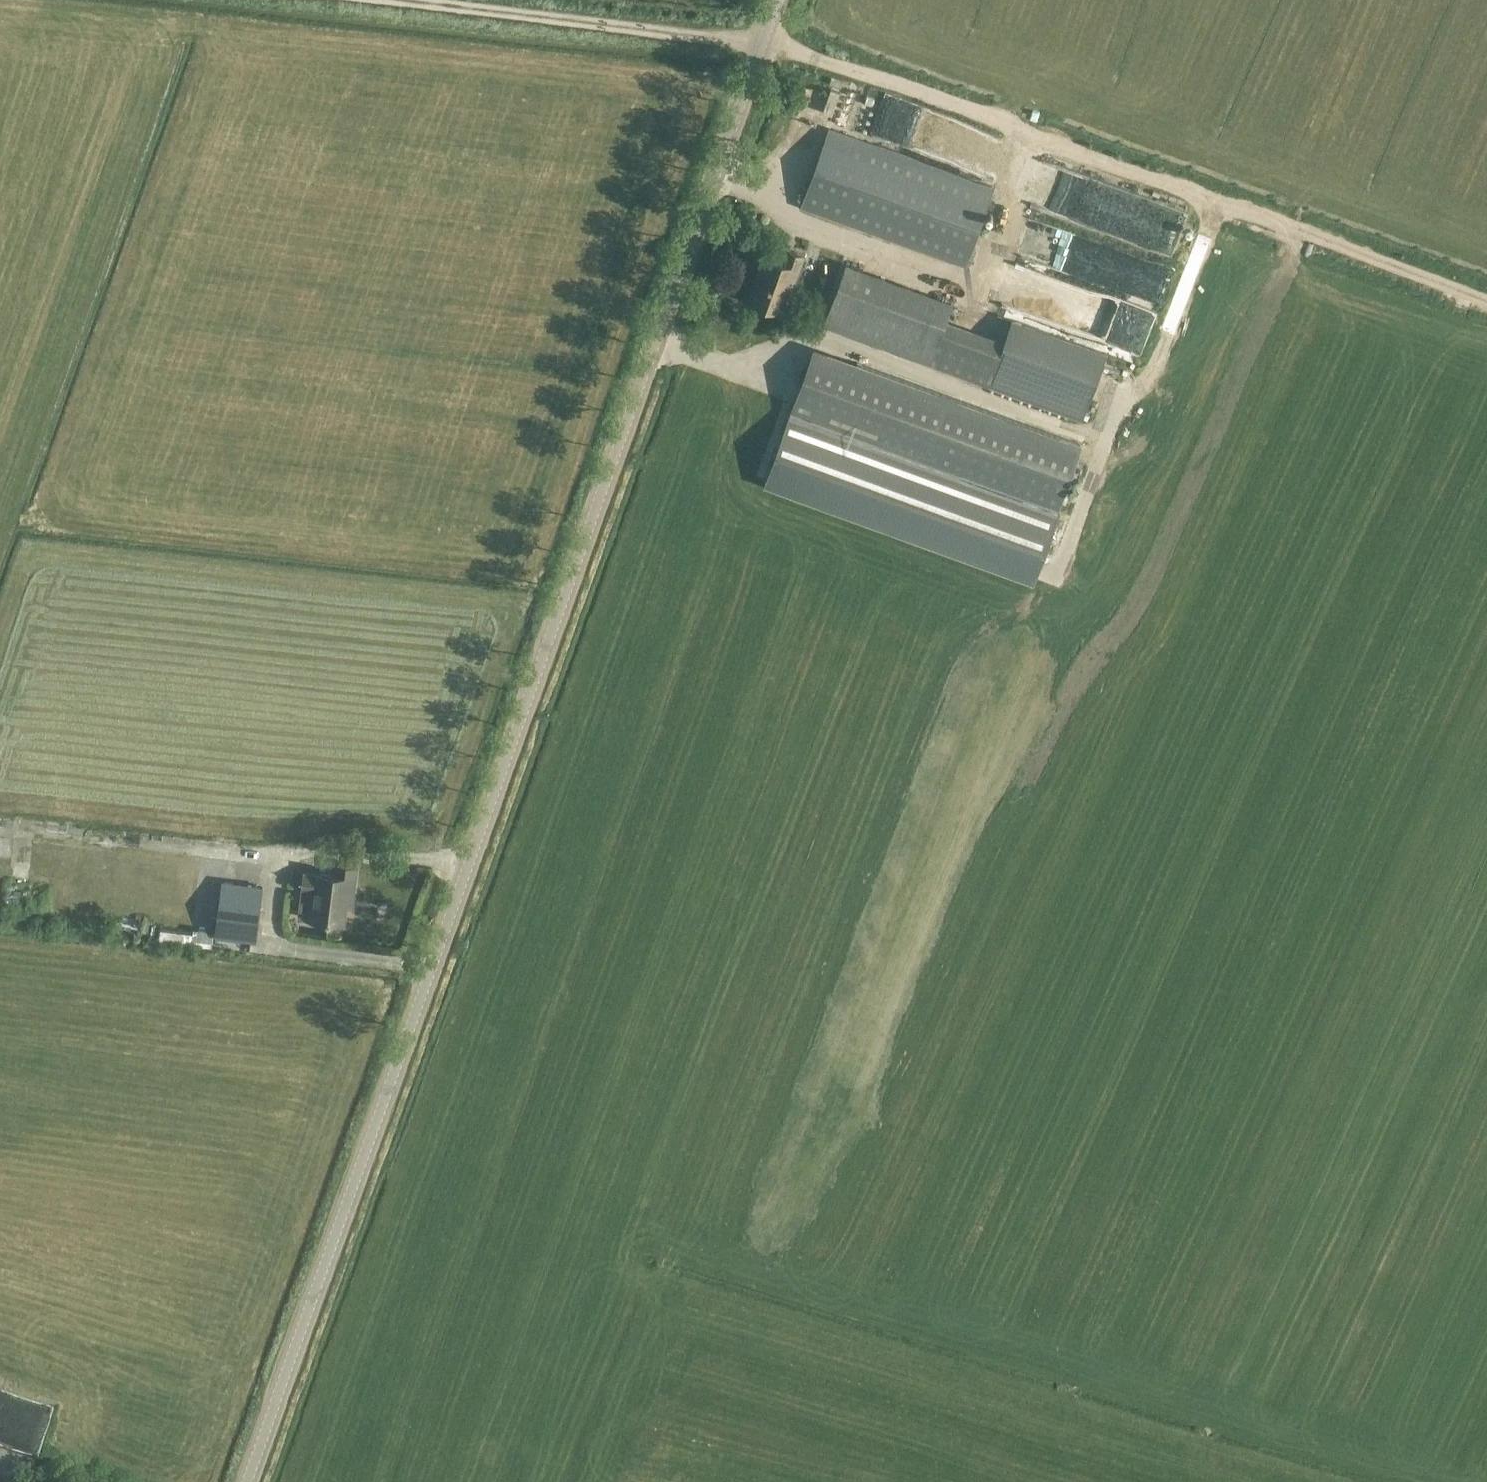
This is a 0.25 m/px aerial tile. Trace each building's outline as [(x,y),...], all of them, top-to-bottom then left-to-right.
[(994,188),(829,129),(802,205),(967,264),(994,188)] [(804,253),(787,248),(782,260),(765,254),(749,298),(783,310),(804,253)] [(846,263),(824,324),(989,385),(1084,419),(1107,354),(1013,320),(1005,340),(947,319),(953,302),(846,263)] [(814,348),(766,481),(1035,579),(1083,446),(814,348)] [(357,866),(336,863),(334,874),(319,871),(318,873),(304,871),(302,887),(317,889),(313,917),(344,921),(347,897),(353,897),(357,866)] [(260,904),(220,899),(216,933),(256,938),(260,904)]
